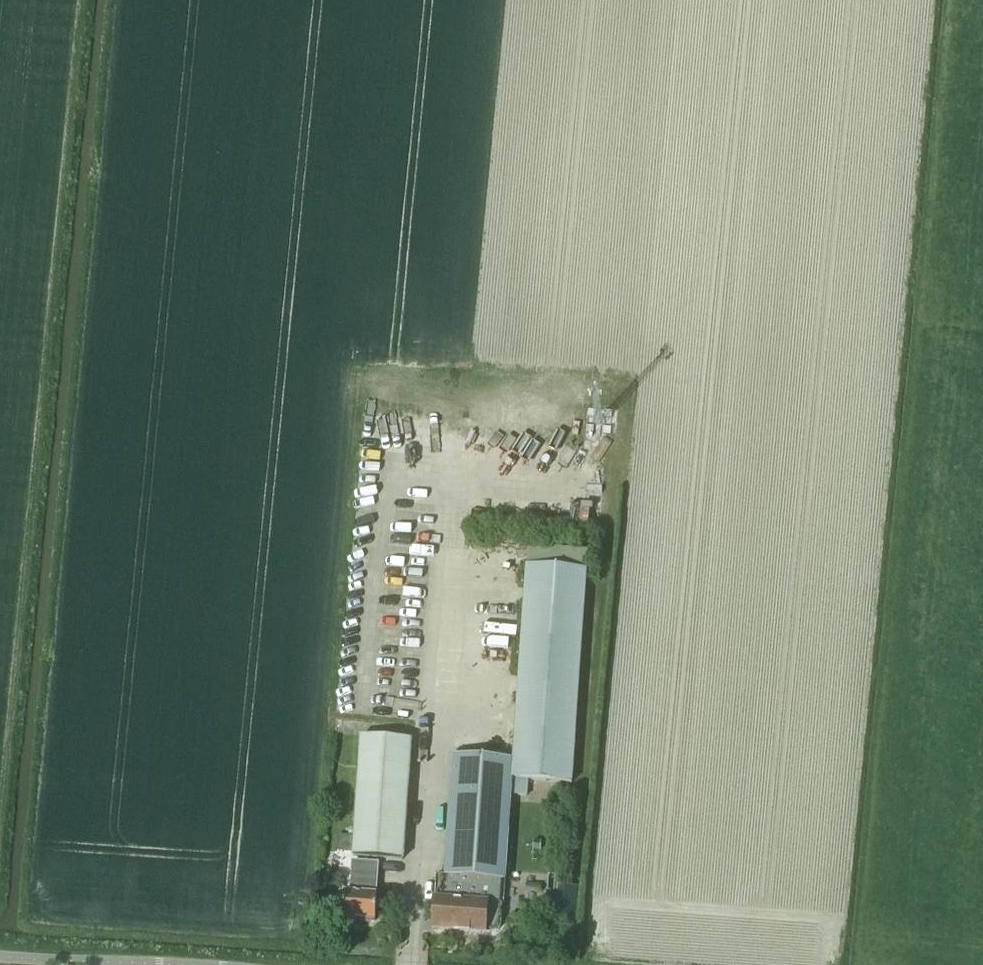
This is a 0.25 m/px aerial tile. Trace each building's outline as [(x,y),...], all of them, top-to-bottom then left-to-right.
[(526,570),(514,747),(574,751),(586,574),(526,570)] [(353,857),(403,860),(411,741),(362,737),(353,857)] [(453,757),(444,876),(444,877),(504,881),(510,795),(526,797),(528,781),(571,783),(574,751),(514,747),(513,761),(453,757)] [(377,872),(378,865),(352,863),(349,894),(344,893),(342,919),(375,921),(377,896),(376,896),(377,872)] [(444,877),(444,876),(436,875),(432,929),(473,933),(475,935),(480,935),(483,933),(490,933),(493,933),(496,931),(499,929),(501,926),(502,923),(504,881),(444,877)] [(559,885),(557,920),(571,921),(574,887),(559,885)]
